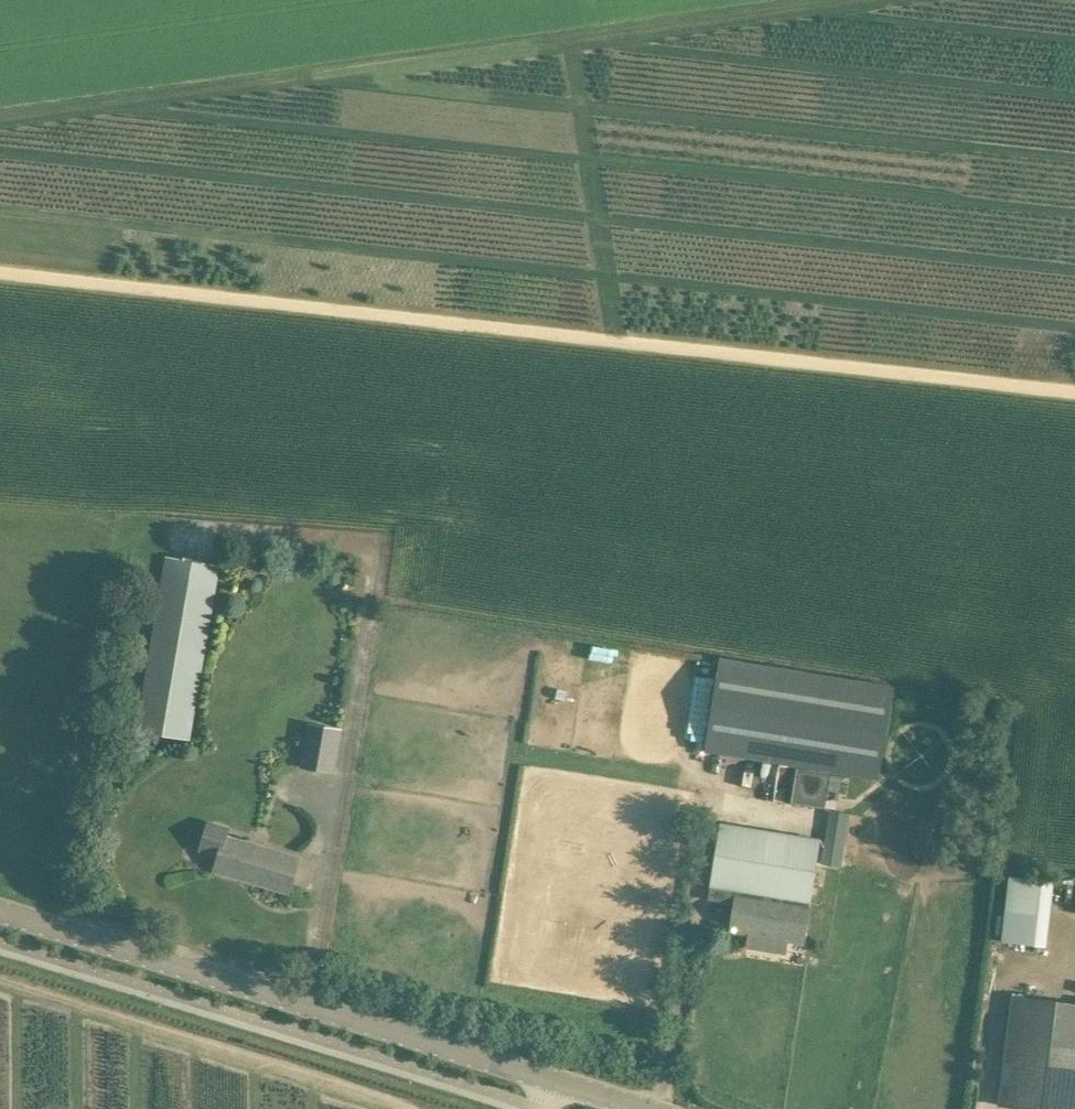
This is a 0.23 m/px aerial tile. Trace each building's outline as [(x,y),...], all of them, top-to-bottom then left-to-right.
[(190,740),(221,565),(165,555),(135,730),(190,740)] [(308,723),(300,768),(334,774),(342,729),(308,723)] [(826,809),(832,773),(797,768),(792,803),(826,809)] [(835,810),(826,864),(842,867),(851,813),(835,810)] [(731,930),(804,942),(820,839),(721,823),(709,899),(735,904),(731,930)] [(226,835),(226,833),(228,828),(217,825),(206,830),(203,841),(209,851),(220,855),(215,870),(290,893),(300,858),(272,849),(226,835)] [(1019,871),(1010,938),(1055,944),(1064,877),(1019,871)] [(1013,996),(998,1105),(1031,1108),(1074,1108),(1074,1004),(1013,996)]
